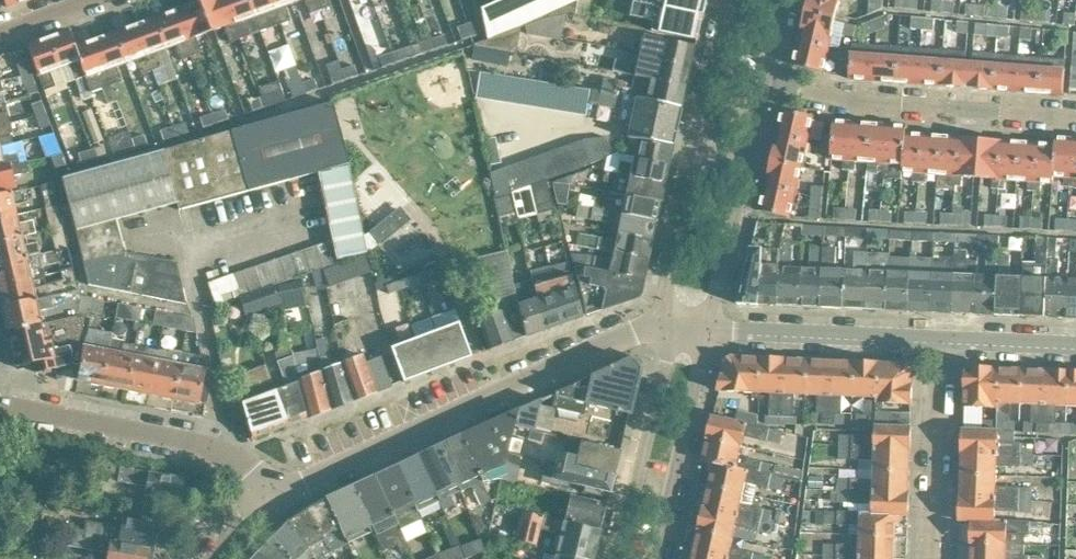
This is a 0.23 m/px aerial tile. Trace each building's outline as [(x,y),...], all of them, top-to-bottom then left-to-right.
[(226,0),(202,0),(194,3),(205,33),(225,26),(230,41),(240,38),(226,0)] [(249,0),(226,0),(240,38),(250,34),(245,20),(255,17),(249,0)] [(272,0),(249,0),(255,17),(260,31),(280,23),(272,0)] [(294,0),(272,0),(280,23),(290,20),(285,6),(295,2),(294,0)] [(317,0),(305,0),(310,12),(320,9),(317,0)] [(320,9),(329,5),(328,0),(317,0),(320,9)] [(482,8),(481,9),(487,39),(521,28),(521,27),(525,25),(526,26),(567,14),(575,12),(577,0),(480,0),(482,8)] [(633,1),(630,15),(653,20),(651,29),(651,31),(695,41),(704,0),(633,0),(633,1)] [(840,0),(809,0),(807,8),(836,15),(840,0)] [(884,7),(885,0),(870,0),(869,14),(884,7)] [(908,0),(897,0),(896,7),(907,8),(908,0)] [(920,0),(908,0),(907,8),(919,9),(920,0)] [(932,11),(944,12),(945,0),(933,0),(932,11)] [(954,13),(956,1),(945,0),(944,12),(954,13)] [(1017,0),(1010,0),(1009,6),(999,5),(998,17),(1015,18),(1017,0)] [(195,36),(205,33),(194,3),(192,4),(174,10),(191,55),(201,52),(195,36)] [(979,15),(980,4),(967,3),(966,14),(979,15)] [(998,17),(999,5),(980,4),(979,15),(998,17)] [(836,15),(807,8),(801,32),(802,32),(800,40),(829,47),(836,15)] [(1039,21),(1040,9),(1023,8),(1022,20),(1039,21)] [(1051,22),(1052,10),(1040,9),(1039,21),(1051,22)] [(191,55),(174,10),(154,17),(166,49),(176,45),(181,59),(191,55)] [(1075,23),(1075,13),(1066,12),(1065,24),(1075,25),(1075,23)] [(561,38),(567,14),(526,26),(528,33),(561,38)] [(889,26),(884,15),(884,14),(874,19),(878,30),(889,26)] [(923,28),(924,16),(913,15),(912,27),(923,28)] [(934,29),(935,17),(924,16),(923,28),(934,29)] [(166,49),(154,17),(134,25),(151,70),(161,66),(156,53),(166,49)] [(878,30),(874,19),(863,23),(868,34),(878,30)] [(481,33),(477,20),(467,24),(471,37),(481,33)] [(969,33),(970,21),(958,20),(958,32),(969,33)] [(856,36),(858,26),(858,25),(846,22),(844,33),(856,36)] [(999,36),(1000,23),(977,22),(976,34),(999,36)] [(1009,37),(1010,25),(1010,24),(1000,23),(999,36),(1009,37)] [(471,37),(467,24),(457,27),(461,40),(471,37)] [(151,70),(134,25),(114,32),(125,64),(136,60),(147,87),(156,84),(151,70)] [(1032,39),(1033,27),(1022,26),(1021,38),(1032,39)] [(516,53),(521,28),(487,39),(474,43),(474,44),(473,45),(498,50),(516,53)] [(1067,42),(1068,31),(1057,29),(1056,41),(1067,42)] [(90,89),(74,46),(69,30),(48,38),(59,69),(70,65),(75,79),(80,93),(90,89)] [(125,64),(114,32),(94,39),(110,85),(120,81),(115,67),(125,64)] [(448,45),(444,34),(431,38),(435,49),(448,45)] [(689,67),(694,46),(643,34),(639,55),(649,58),(689,67)] [(59,69),(48,38),(27,45),(43,90),(55,86),(50,72),(59,69)] [(435,49),(431,38),(411,45),(415,56),(435,49)] [(116,99),(110,85),(94,39),(74,46),(90,89),(100,85),(102,88),(104,87),(110,102),(116,99)] [(823,72),(829,47),(800,40),(794,66),(823,72)] [(415,56),(411,45),(391,52),(395,63),(415,56)] [(496,60),(498,50),(473,45),(472,53),(482,55),(481,58),(496,60)] [(873,80),(876,46),(854,45),(854,47),(852,67),(851,78),(873,80)] [(896,82),(899,48),(876,46),(873,80),(896,82)] [(853,60),(854,47),(841,47),(840,59),(853,60)] [(919,84),(922,50),(899,48),(896,82),(919,84)] [(942,85),(944,51),(922,50),(919,84),(942,85)] [(972,88),(974,61),(967,60),(967,53),(944,51),(942,85),(972,88)] [(395,63),(391,52),(379,57),(382,67),(395,63)] [(995,89),(997,55),(974,54),(974,61),(972,88),(995,89)] [(685,88),(689,67),(649,58),(639,55),(634,77),(640,78),(685,88)] [(1017,91),(1020,57),(997,55),(995,89),(1017,91)] [(1040,93),(1043,59),(1020,57),(1017,91),(1040,93)] [(630,74),(632,63),(615,58),(612,70),(630,74)] [(31,72),(27,59),(16,63),(21,76),(31,72)] [(1063,94),(1066,61),(1043,59),(1040,93),(1063,94)] [(358,75),(355,65),(342,69),(345,79),(358,75)] [(345,79),(342,69),(329,74),(333,84),(345,79)] [(36,85),(31,72),(21,76),(26,89),(36,85)] [(479,72),(475,98),(488,100),(492,74),(479,72)] [(492,74),(488,100),(499,101),(503,76),(492,74)] [(588,87),(588,89),(595,91),(601,92),(600,95),(613,98),(616,86),(617,80),(604,77),(591,75),(588,87)] [(503,76),(499,101),(510,103),(514,78),(503,76)] [(680,109),(685,88),(640,78),(634,77),(631,90),(637,91),(635,98),(680,109)] [(319,89),(315,78),(302,83),(306,93),(319,89)] [(514,78),(510,103),(521,105),(525,80),(514,78)] [(525,80),(521,105),(532,107),(536,81),(525,80)] [(536,81),(532,107),(542,109),(547,83),(536,81)] [(306,93),(302,83),(289,87),(292,98),(306,93)] [(547,83),(542,109),(553,110),(557,85),(547,83)] [(557,85),(553,110),(564,112),(568,87),(557,85)] [(672,146),(680,109),(635,98),(637,91),(631,90),(616,86),(613,98),(600,95),(601,92),(595,91),(590,90),(586,116),(595,117),(598,104),(619,108),(616,120),(629,122),(627,136),(630,137),(672,146)] [(568,87),(564,112),(575,114),(579,88),(568,87)] [(579,88),(575,114),(586,116),(590,90),(579,88)] [(278,102),(274,92),(261,96),(265,107),(278,102)] [(249,101),(252,111),(265,107),(261,96),(249,101)] [(46,112),(42,100),(31,103),(36,116),(46,112)] [(349,163),(333,101),(230,130),(169,148),(180,202),(177,203),(179,210),(318,172),(337,259),(367,252),(348,163),(349,163)] [(229,119),(225,108),(212,113),(216,123),(229,119)] [(807,142),(813,117),(813,116),(784,110),(778,135),(807,142)] [(7,112),(0,113),(0,124),(10,122),(7,112)] [(51,125),(46,112),(36,116),(41,129),(51,125)] [(216,123),(212,113),(199,117),(203,128),(216,123)] [(848,168),(852,122),(835,121),(834,133),(834,144),(833,156),(832,159),(844,160),(843,168),(848,168)] [(11,144),(8,133),(12,132),(10,122),(0,124),(0,146),(11,144)] [(189,133),(186,122),(173,126),(176,137),(189,133)] [(867,162),(870,123),(852,122),(848,168),(856,169),(856,161),(867,162)] [(885,163),(888,125),(870,123),(867,162),(880,163),(879,171),(884,171),(885,163)] [(903,179),(903,172),(906,133),(907,126),(888,125),(885,163),(884,178),(903,179)] [(176,137),(173,126),(160,130),(163,141),(176,137)] [(135,149),(132,138),(130,131),(109,137),(115,154),(135,149)] [(822,132),(821,143),(834,144),(834,133),(822,132)] [(921,181),(924,134),(906,133),(903,172),(914,172),(914,180),(921,181)] [(145,134),(132,138),(135,149),(148,145),(145,134)] [(938,189),(939,183),(942,136),(924,134),(921,181),(920,187),(938,189)] [(801,167),(807,142),(778,135),(776,143),(772,160),(801,167)] [(957,184),(960,137),(942,136),(939,183),(950,184),(947,206),(942,206),(941,224),(954,224),(955,205),(954,205),(956,184),(957,184)] [(668,166),(672,146),(630,137),(627,154),(634,156),(634,158),(668,166)] [(975,176),(977,138),(960,137),(957,184),(962,185),(963,175),(975,176)] [(1071,185),(1075,139),(1056,137),(1056,145),(1053,176),(1054,176),(1065,177),(1064,185),(1071,185)] [(496,138),(485,140),(490,165),(501,163),(496,138)] [(585,139),(584,140),(592,164),(602,160),(613,154),(607,138),(585,139)] [(999,187),(1003,141),(977,138),(975,176),(994,178),(993,187),(999,187)] [(61,153),(57,140),(47,144),(51,157),(61,153)] [(584,140),(572,144),(580,168),(592,164),(584,140)] [(1018,180),(1021,142),(1003,141),(999,187),(1005,188),(1006,180),(1018,180)] [(1035,190),(1038,143),(1021,142),(1018,180),(1029,181),(1028,189),(1035,190)] [(821,143),(820,155),(833,156),(834,144),(821,143)] [(1053,176),(1056,145),(1038,143),(1035,190),(1040,190),(1041,182),(1054,183),(1054,176),(1053,176)] [(572,144),(560,148),(568,172),(580,168),(572,144)] [(107,156),(104,146),(91,149),(94,160),(107,156)] [(116,219),(177,203),(180,202),(169,148),(62,178),(76,229),(76,230),(89,285),(186,304),(177,263),(125,253),(116,219)] [(560,148),(548,152),(556,176),(568,172),(560,148)] [(94,160),(91,149),(78,153),(81,164),(94,160)] [(19,162),(17,153),(1,156),(0,151),(0,168),(19,164),(19,162)] [(548,152),(536,157),(544,181),(556,176),(548,152)] [(66,165),(61,153),(51,157),(56,169),(66,165)] [(536,157),(524,161),(533,185),(544,181),(536,157)] [(664,185),(668,166),(634,158),(633,163),(620,160),(618,172),(617,175),(664,185)] [(801,167),(772,160),(768,177),(766,186),(796,192),(801,167)] [(13,175),(28,172),(26,161),(19,162),(19,164),(0,168),(0,190),(15,187),(13,175)] [(524,161),(512,165),(521,189),(529,186),(533,185),(524,161)] [(512,165),(490,173),(495,198),(521,189),(512,165)] [(617,175),(618,172),(606,170),(604,182),(613,183),(611,195),(625,197),(660,205),(664,185),(617,175)] [(552,181),(552,182),(569,184),(575,184),(578,172),(552,181)] [(533,185),(529,186),(536,213),(554,208),(544,181),(533,185)] [(58,205),(52,182),(41,185),(46,207),(58,205)] [(566,203),(569,184),(552,182),(557,202),(566,203)] [(823,202),(824,186),(813,185),(811,201),(823,202)] [(790,216),(796,192),(766,186),(761,209),(760,209),(760,211),(791,218),(791,216),(790,216)] [(528,197),(526,188),(512,193),(514,201),(528,197)] [(15,205),(28,202),(25,189),(0,195),(0,218),(17,214),(15,205)] [(897,204),(896,190),(877,192),(878,206),(897,204)] [(516,211),(514,201),(512,193),(496,198),(499,216),(498,216),(502,226),(520,221),(517,210),(516,211)] [(655,224),(660,205),(625,197),(611,195),(610,199),(605,197),(596,199),(594,206),(578,204),(577,209),(608,214),(655,224)] [(822,218),(823,202),(811,201),(809,217),(822,218)] [(63,226),(58,205),(46,207),(51,229),(63,226)] [(971,225),(972,214),(964,213),(964,206),(955,205),(954,224),(971,225)] [(845,219),(846,207),(835,207),(834,218),(845,219)] [(856,220),(857,208),(846,207),(845,219),(856,220)] [(655,224),(608,214),(577,209),(576,216),(618,224),(617,231),(618,232),(617,235),(651,243),(655,224)] [(881,221),(882,209),(870,209),(870,220),(881,221)] [(892,222),(892,209),(882,209),(881,221),(892,222)] [(917,211),(906,210),(905,222),(916,222),(917,211)] [(927,223),(928,212),(917,211),(916,222),(927,223)] [(33,220),(19,223),(17,214),(0,218),(0,241),(22,236),(22,237),(36,234),(33,220)] [(996,226),(997,214),(986,214),(985,225),(996,226)] [(1007,226),(1008,215),(997,214),(996,226),(1007,226)] [(414,216),(399,226),(407,237),(422,228),(414,216)] [(1032,228),(1033,216),(1021,216),(1021,227),(1032,228)] [(1042,229),(1043,217),(1033,216),(1032,228),(1042,229)] [(1068,230),(1069,218),(1057,218),(1056,230),(1068,230)] [(1069,218),(1068,230),(1075,231),(1075,219),(1069,218)] [(824,234),(824,225),(803,224),(803,233),(824,234)] [(846,236),(847,226),(824,225),(824,234),(846,236)] [(68,247),(63,226),(51,229),(56,250),(68,247)] [(868,228),(847,226),(846,236),(868,237),(868,228)] [(889,238),(889,229),(868,228),(868,237),(889,238)] [(911,239),(911,230),(889,229),(889,238),(911,239)] [(931,240),(932,231),(911,230),(911,239),(931,240)] [(512,246),(511,231),(493,233),(494,247),(512,246)] [(954,242),(955,232),(932,231),(931,240),(954,242)] [(651,243),(617,235),(608,233),(607,238),(579,232),(576,244),(613,252),(612,254),(647,262),(651,243)] [(955,232),(954,242),(966,242),(967,233),(955,232)] [(998,244),(999,234),(978,233),(978,243),(998,244)] [(38,242),(24,245),(22,237),(22,236),(0,241),(0,263),(40,254),(38,242)] [(374,253),(373,253),(378,275),(378,277),(379,277),(378,274),(409,263),(410,266),(411,265),(410,263),(409,258),(424,253),(424,256),(425,256),(425,254),(421,237),(419,238),(405,241),(403,241),(404,244),(389,247),(388,247),(388,250),(374,253)] [(1045,317),(1048,237),(1036,237),(1036,262),(1025,262),(1025,276),(1019,276),(1017,316),(1045,317)] [(1067,318),(1068,277),(1059,277),(1059,257),(1057,257),(1058,238),(1048,237),(1045,317),(1067,318)] [(753,238),(739,304),(759,305),(765,265),(762,265),(763,248),(770,249),(771,240),(753,238)] [(335,264),(327,241),(315,245),(323,268),(335,264)] [(781,250),(779,306),(801,307),(802,267),(792,266),(794,243),(782,241),(780,250),(781,250)] [(323,268),(315,245),(303,249),(311,272),(323,268)] [(821,307),(823,246),(812,246),(810,267),(802,267),(801,307),(821,307)] [(843,308),(844,268),(836,268),(837,247),(823,246),(821,307),(843,308)] [(68,247),(56,250),(56,251),(59,264),(61,272),(73,269),(68,247)] [(781,250),(780,250),(770,249),(763,248),(762,265),(765,265),(759,305),(779,306),(781,250)] [(311,272),(303,249),(291,253),(299,276),(311,272)] [(975,314),(976,274),(977,260),(967,260),(968,249),(956,249),(955,262),(953,262),(951,313),(975,314)] [(525,339),(513,286),(506,250),(470,259),(477,278),(490,273),(494,285),(481,290),(490,313),(478,318),(490,351),(525,339)] [(864,309),(866,251),(855,251),(855,269),(844,268),(843,308),(864,309)] [(888,256),(890,256),(890,252),(866,251),(864,309),(886,310),(888,256)] [(928,312),(931,257),(917,257),(917,252),(912,251),(911,256),(910,256),(908,311),(928,312)] [(299,276),(291,253),(279,258),(287,280),(299,276)] [(647,262),(612,254),(611,259),(585,254),(572,253),(575,268),(643,283),(647,262)] [(43,267),(40,254),(0,263),(0,286),(43,276),(43,275),(45,275),(43,267)] [(365,254),(324,269),(327,279),(329,286),(371,271),(365,254)] [(1017,316),(1019,276),(1010,275),(1011,254),(997,254),(997,257),(995,315),(1017,316)] [(910,256),(890,256),(888,256),(886,310),(908,311),(910,256)] [(995,315),(997,257),(987,256),(986,274),(976,274),(975,314),(995,315)] [(951,313),(953,262),(934,261),(934,257),(931,257),(928,312),(951,313)] [(287,280),(279,258),(267,262),(275,284),(277,283),(287,280)] [(582,318),(574,286),(568,261),(547,267),(548,272),(545,273),(554,297),(555,296),(563,325),(582,318)] [(275,284),(267,262),(255,266),(263,288),(275,284)] [(263,288),(255,266),(243,270),(251,292),(263,288)] [(443,274),(440,266),(419,274),(422,282),(443,274)] [(543,300),(537,302),(545,331),(563,325),(555,296),(554,297),(545,273),(548,272),(547,267),(539,269),(545,291),(546,290),(546,295),(541,297),(543,300)] [(640,294),(643,283),(575,268),(586,315),(638,298),(640,294)] [(79,291),(78,290),(73,269),(61,272),(63,279),(45,284),(43,276),(0,286),(0,298),(1,298),(3,308),(79,291)] [(251,292),(243,270),(231,274),(231,275),(238,297),(251,292)] [(321,270),(311,274),(313,281),(323,278),(321,270)] [(422,282),(419,274),(419,273),(398,281),(401,289),(422,282)] [(238,297),(231,275),(209,282),(217,308),(240,301),(238,297)] [(401,289),(398,281),(396,275),(375,283),(377,290),(386,287),(389,294),(401,289)] [(301,286),(299,276),(287,280),(277,283),(281,298),(302,293),(301,286)] [(1067,318),(1075,319),(1075,278),(1068,277),(1067,318)] [(545,331),(537,302),(543,300),(541,297),(537,298),(533,279),(513,286),(525,339),(545,331)] [(251,292),(238,297),(240,301),(245,315),(253,312),(282,302),(281,298),(277,283),(275,284),(263,288),(251,292)] [(91,312),(94,298),(82,296),(82,295),(79,291),(3,308),(1,309),(7,332),(78,316),(90,318),(91,318),(92,312),(91,312)] [(101,314),(104,300),(94,298),(91,312),(92,312),(101,314)] [(138,330),(142,308),(132,306),(130,320),(135,321),(133,329),(138,330)] [(163,327),(165,313),(156,312),(153,325),(163,327)] [(187,332),(189,318),(165,313),(163,327),(187,332)] [(87,336),(90,318),(78,316),(7,332),(15,367),(33,363),(35,373),(73,364),(81,365),(87,336)] [(196,334),(193,319),(189,318),(187,332),(196,334)] [(431,318),(411,325),(415,338),(413,338),(426,374),(449,366),(435,330),(431,318)] [(472,358),(458,321),(435,330),(449,366),(472,358)] [(102,387),(109,349),(98,347),(99,338),(87,336),(81,365),(79,380),(90,382),(92,385),(102,387)] [(326,338),(316,340),(319,356),(318,357),(321,372),(331,409),(353,401),(341,362),(332,366),(326,338)] [(426,374),(413,338),(391,347),(404,382),(426,374)] [(111,340),(109,349),(102,387),(112,389),(114,387),(127,389),(136,345),(111,340)] [(136,345),(127,389),(128,392),(137,394),(139,392),(151,394),(159,350),(147,347),(136,345)] [(307,418),(297,382),(299,382),(295,364),(291,356),(290,346),(275,352),(277,361),(286,386),(276,389),(276,390),(275,391),(285,426),(307,418)] [(174,400),(183,353),(170,351),(169,352),(159,350),(151,394),(162,396),(162,398),(174,400)] [(202,379),(204,370),(202,357),(183,353),(174,400),(185,402),(186,401),(206,405),(209,389),(207,380),(202,379)] [(390,387),(379,358),(367,363),(363,353),(341,362),(353,401),(390,387)] [(634,393),(637,385),(642,363),(634,356),(632,357),(612,366),(587,378),(582,380),(555,393),(555,395),(553,406),(584,414),(586,403),(629,413),(633,395),(634,395),(635,394),(634,393)] [(760,392),(761,358),(732,357),(732,356),(726,361),(723,373),(723,375),(719,391),(754,392),(753,397),(760,397),(760,392)] [(331,409),(321,372),(318,357),(295,364),(299,382),(297,382),(307,418),(331,409)] [(782,423),(785,359),(761,358),(760,392),(771,392),(770,414),(766,414),(766,423),(782,423)] [(807,394),(809,360),(785,359),(782,423),(797,424),(798,416),(794,416),(795,393),(807,394)] [(830,423),(833,361),(809,360),(807,394),(818,394),(817,411),(814,411),(813,422),(830,423)] [(855,396),(856,362),(833,361),(830,423),(845,424),(846,412),(842,412),(842,395),(855,396)] [(878,416),(880,363),(856,362),(855,396),(866,396),(865,413),(864,415),(878,416)] [(912,404),(913,378),(914,369),(908,364),(880,363),(878,416),(878,419),(877,425),(911,427),(911,412),(884,410),(884,403),(912,404)] [(285,426),(275,391),(276,390),(276,389),(266,366),(243,374),(252,397),(243,401),(241,395),(227,399),(232,423),(247,418),(253,439),(285,426)] [(998,409),(1000,368),(971,367),(965,373),(964,406),(964,408),(998,409)] [(998,409),(998,430),(999,430),(1015,431),(1016,430),(1016,420),(1010,420),(1011,403),(1022,403),(1023,369),(1000,368),(998,409)] [(1044,432),(1046,370),(1023,369),(1022,403),(1033,404),(1032,421),(1025,421),(1024,431),(1044,432)] [(1068,405),(1069,371),(1046,370),(1044,432),(1067,433),(1067,422),(1056,422),(1057,405),(1068,405)] [(1069,371),(1068,405),(1075,405),(1075,371),(1069,371)] [(533,429),(540,399),(518,409),(515,424),(533,429)] [(508,451),(515,424),(518,409),(463,435),(484,481),(501,478),(501,479),(508,451)] [(739,410),(736,421),(756,426),(759,414),(739,410)] [(859,425),(875,425),(877,425),(878,419),(878,416),(864,415),(865,413),(857,412),(857,425),(859,425)] [(767,441),(770,429),(756,426),(736,421),(714,416),(713,416),(708,438),(743,446),(745,437),(767,441)] [(1067,422),(1067,433),(1075,433),(1075,423),(1067,422)] [(911,449),(912,427),(911,427),(877,425),(875,425),(875,435),(855,434),(854,447),(910,449),(911,449)] [(531,429),(529,438),(541,441),(543,433),(531,429)] [(770,429),(767,441),(780,444),(783,432),(777,431),(770,429)] [(999,430),(998,430),(964,429),(963,429),(963,452),(1021,454),(1021,442),(999,441),(999,430)] [(840,433),(839,447),(854,447),(855,434),(840,433)] [(484,481),(463,435),(441,445),(462,490),(471,486),(481,505),(484,512),(494,507),(482,481),(484,481)] [(561,465),(560,471),(573,474),(575,467),(613,477),(620,451),(567,438),(560,465),(561,465)] [(763,461),(740,455),(743,446),(708,438),(708,439),(703,461),(711,463),(760,474),(763,461)] [(1021,442),(1021,454),(1033,455),(1033,442),(1021,442)] [(441,445),(419,455),(440,500),(439,501),(443,510),(454,505),(450,496),(462,490),(441,445)] [(839,447),(839,457),(854,458),(854,447),(839,447)] [(910,472),(910,449),(854,447),(854,458),(874,458),(874,470),(910,472)] [(156,473),(187,467),(184,451),(153,456),(156,473)] [(508,451),(501,478),(513,481),(520,455),(508,451)] [(1020,465),(1021,454),(963,452),(962,475),(997,476),(998,465),(1020,465)] [(1021,454),(1020,465),(1033,465),(1033,455),(1021,454)] [(440,500),(419,455),(397,465),(418,510),(439,501),(440,500)] [(181,501),(185,479),(120,468),(121,462),(95,458),(93,468),(119,473),(118,481),(146,485),(144,495),(181,501)] [(609,493),(613,477),(575,467),(573,474),(560,471),(561,465),(560,465),(545,461),(540,481),(548,483),(548,484),(556,485),(558,480),(609,493)] [(763,461),(760,474),(772,477),(773,477),(773,476),(773,474),(776,463),(763,461)] [(772,477),(760,474),(711,463),(709,471),(713,472),(710,486),(744,494),(747,481),(770,487),(772,477)] [(803,470),(776,463),(773,474),(801,480),(803,470)] [(418,510),(397,465),(375,475),(400,529),(401,529),(421,519),(418,511),(418,510)] [(909,493),(910,472),(874,470),(874,479),(852,478),(852,492),(910,494),(910,493),(909,493)] [(400,529),(375,475),(353,485),(374,530),(373,531),(383,551),(398,545),(401,552),(409,548),(401,529),(400,529)] [(997,486),(997,476),(962,475),(961,497),(960,497),(960,498),(1020,500),(1020,486),(997,486)] [(772,477),(770,487),(783,489),(785,479),(773,476),(773,477),(772,477)] [(838,478),(838,491),(852,492),(852,478),(838,478)] [(374,530),(353,485),(327,497),(348,543),(352,541),(354,545),(364,541),(362,536),(373,531),(374,530)] [(742,502),(744,494),(710,486),(705,507),(705,508),(762,521),(765,507),(742,502)] [(1033,487),(1020,486),(1020,500),(1033,501),(1033,487)] [(838,491),(837,501),(852,502),(852,492),(838,491)] [(909,516),(910,494),(852,492),(852,502),(860,502),(859,511),(859,514),(900,516),(909,516)] [(606,504),(570,495),(563,521),(600,530),(606,504)] [(348,543),(327,497),(310,505),(329,546),(328,547),(330,552),(348,543)] [(1020,510),(1020,500),(960,498),(960,521),(972,522),(996,522),(996,519),(996,509),(1020,510)] [(85,499),(84,526),(106,527),(107,500),(85,499)] [(143,513),(145,503),(131,500),(129,510),(143,513)] [(1033,501),(1020,500),(1020,510),(1033,510),(1033,501)] [(329,546),(310,505),(288,520),(307,547),(308,547),(314,555),(317,558),(330,552),(328,547),(329,546)] [(777,510),(765,507),(762,521),(774,524),(777,510)] [(762,521),(705,508),(700,530),(734,538),(737,525),(759,530),(762,521)] [(600,530),(563,521),(521,510),(513,539),(536,545),(540,529),(560,534),(554,556),(567,558),(593,558),(600,530)] [(825,510),(824,523),(840,523),(840,510),(825,510)] [(900,524),(900,516),(859,514),(859,511),(840,510),(840,523),(860,524),(860,533),(860,536),(895,537),(896,524),(900,524)] [(122,519),(118,541),(104,538),(105,530),(87,527),(86,531),(85,539),(154,551),(155,551),(160,525),(122,519)] [(1030,533),(1031,520),(996,519),(996,522),(972,522),(971,544),(972,544),(971,544),(1007,545),(1008,533),(1030,533)] [(288,520),(269,537),(292,558),(310,558),(314,555),(308,547),(307,547),(288,520)] [(1031,520),(1030,533),(1044,534),(1044,521),(1031,520)] [(774,524),(762,521),(759,530),(772,533),(774,524)] [(65,545),(108,553),(107,558),(153,558),(154,551),(85,539),(86,531),(68,528),(67,535),(65,545)] [(734,538),(700,530),(699,530),(700,530),(695,552),(727,558),(753,558),(755,551),(732,546),(734,538)] [(895,537),(860,536),(859,546),(839,545),(838,557),(886,558),(895,558),(895,537)] [(259,550),(268,558),(292,558),(269,537),(259,550)] [(485,550),(481,538),(465,544),(461,546),(466,557),(485,550)] [(460,544),(438,553),(440,558),(462,558),(466,557),(461,546),(460,544)] [(1007,545),(971,544),(971,558),(1030,558),(1030,554),(1007,554),(1007,545)] [(824,545),(824,557),(838,557),(839,545),(824,545)] [(259,550),(250,558),(268,558),(259,550)]
